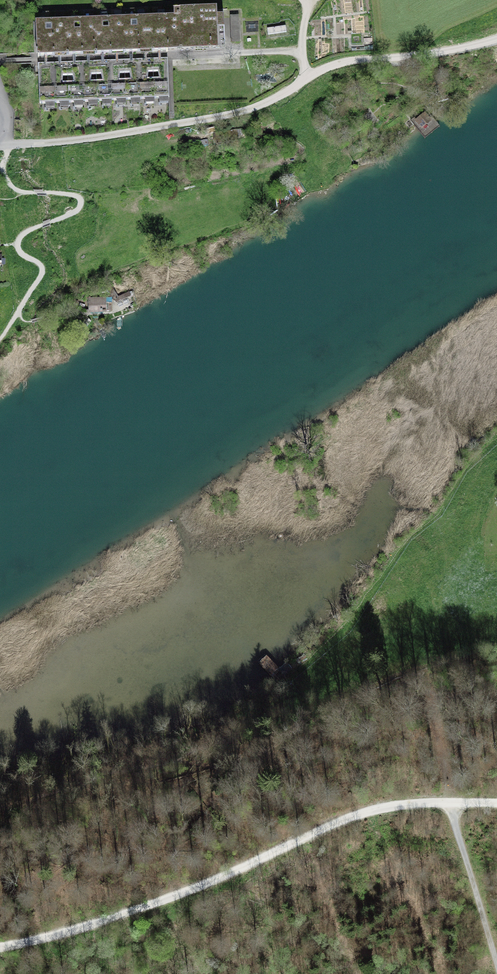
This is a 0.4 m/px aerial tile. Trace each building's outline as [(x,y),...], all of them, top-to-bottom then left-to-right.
[(224,50),(223,8),(174,10),(175,18),(36,23),(38,56),(43,56),(62,56),(73,55),(91,55),(100,54),(119,54),(129,53),(146,53),(159,52),(186,52),(207,51),(224,50)] [(239,43),(239,16),(230,16),(231,43),(239,43)] [(287,32),(286,26),(268,29),(269,35),(287,32)] [(45,64),(37,64),(39,104),(169,99),(167,59),(159,59),(147,60),(130,61),(119,61),(101,62),(90,62),(73,63),(62,63),(45,64)] [(431,120),(425,113),(414,121),(420,128),(431,120)] [(106,311),(105,296),(87,297),(88,311),(106,311)] [(280,669),(267,655),(259,662),(271,676),(280,669)]
